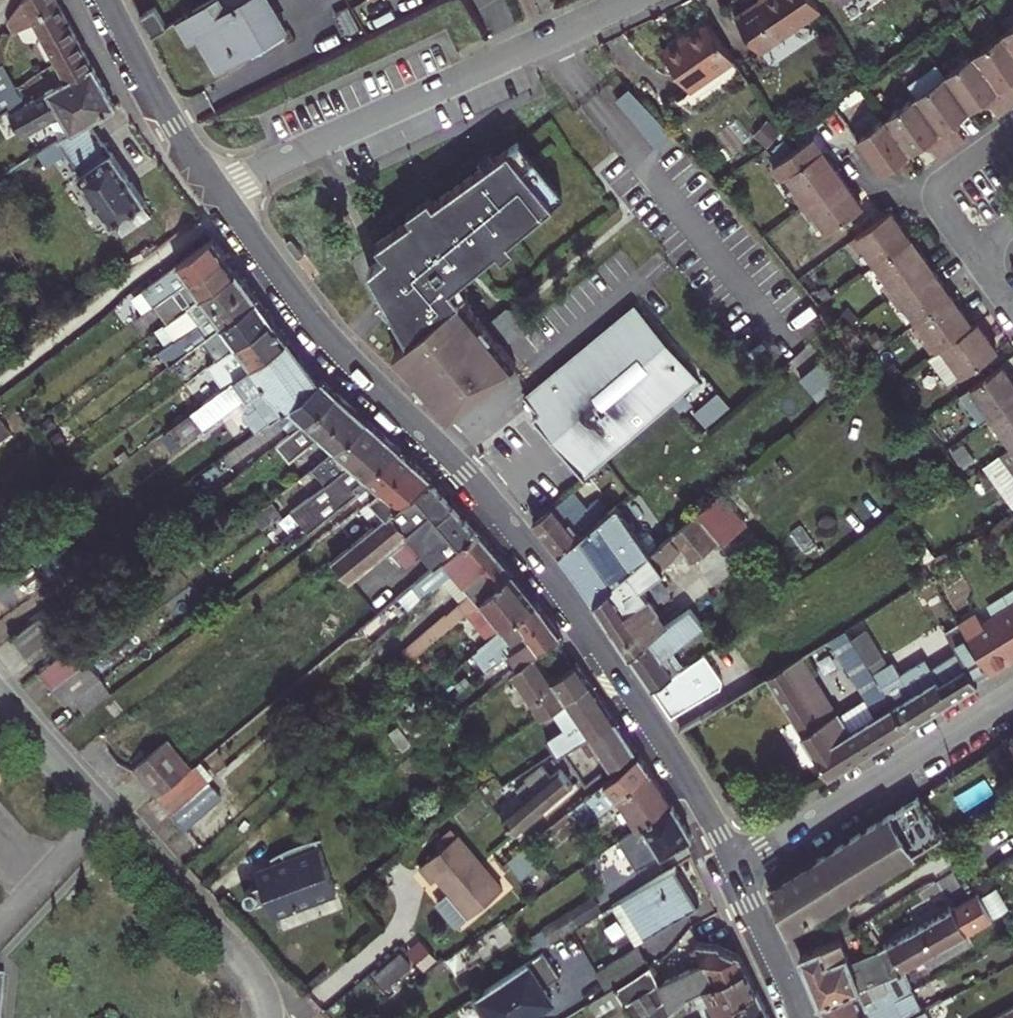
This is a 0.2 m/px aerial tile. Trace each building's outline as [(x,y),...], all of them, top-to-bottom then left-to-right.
[(57,61),(67,80),(93,66),(57,0),(24,0),(57,61)] [(220,0),(212,0),(178,21),(190,41),(198,36),(218,69),(287,29),(270,0),(245,0),(227,11),(220,0)] [(814,0),(761,0),(736,16),(760,51),(821,9),(814,0)] [(141,16),(153,36),(167,27),(156,7),(141,16)] [(678,39),(664,49),(690,88),(734,60),(709,22),(679,42),(678,39)] [(1004,33),(1012,45),(1012,27),(1004,33)] [(1012,105),(1012,104),(1012,45),(1004,33),(975,54),(1012,105)] [(1012,105),(975,54),(945,75),(971,110),(987,98),(999,114),(1012,105)] [(67,80),(26,104),(2,63),(0,64),(0,128),(4,135),(19,128),(24,137),(63,115),(64,118),(72,132),(90,121),(116,105),(93,66),(67,80)] [(945,75),(916,96),(953,147),(966,138),(954,121),(971,110),(945,75)] [(658,148),(672,135),(629,88),(615,101),(658,148)] [(916,96),(886,118),(912,152),(929,140),(940,157),(953,147),(916,96)] [(24,137),(26,140),(64,118),(63,115),(24,137)] [(883,173),(895,164),(912,152),(886,118),(870,129),(867,125),(854,134),(883,173)] [(72,132),(59,139),(81,172),(77,176),(111,226),(115,224),(147,202),(90,121),(72,132)] [(814,136),(775,164),(783,177),(788,174),(799,190),(795,193),(803,206),(843,177),(814,136)] [(370,267),(410,335),(461,295),(453,283),(470,270),(496,251),(503,256),(512,248),(515,244),(510,237),(543,213),(552,200),(564,189),(522,138),(437,201),(432,194),(410,210),(415,217),(380,239),(389,253),(370,267)] [(816,214),(828,231),(863,206),(843,177),(803,206),(812,218),(816,214)] [(147,202),(115,224),(124,236),(155,215),(147,202)] [(862,250),(866,247),(878,264),(913,238),(901,222),(892,210),(853,238),(862,250)] [(178,287),(178,288),(226,254),(214,236),(143,288),(155,304),(178,287)] [(913,238),(878,264),(890,280),(885,283),(894,295),(933,267),(913,238)] [(185,298),(191,304),(238,270),(226,254),(178,288),(185,298)] [(933,267),(894,295),(903,308),(907,304),(919,320),(954,296),(933,267)] [(165,323),(176,338),(248,284),(238,270),(191,304),(186,307),(169,321),(165,323)] [(167,345),(160,350),(171,365),(183,355),(258,298),(248,284),(176,338),(167,345)] [(410,335),(393,348),(448,417),(515,365),(461,295),(410,335)] [(954,296),(919,320),(931,337),(926,340),(935,352),(974,324),(954,296)] [(273,318),(258,298),(183,355),(171,365),(177,372),(200,355),(202,357),(212,349),(220,359),(237,346),(273,318)] [(191,304),(185,298),(181,300),(182,301),(186,307),(191,304)] [(182,301),(165,314),(169,321),(186,307),(182,301)] [(700,378),(641,309),(545,393),(605,461),(700,378)] [(223,387),(288,339),(273,318),(237,346),(220,359),(215,363),(225,376),(219,381),(223,387)] [(930,355),(950,384),(999,349),(978,321),(974,324),(935,352),(930,355)] [(176,338),(165,323),(156,330),(167,345),(176,338)] [(256,431),(269,421),(319,382),(288,339),(223,387),(204,402),(186,415),(198,431),(240,401),(248,411),(243,414),(256,431)] [(962,394),(982,423),(992,416),(1012,401),(1012,378),(1003,365),(962,394)] [(222,457),(229,465),(285,425),(297,415),(304,421),(337,393),(322,379),(319,382),(269,421),(256,431),(222,457)] [(199,396),(204,402),(223,387),(219,381),(199,396)] [(239,474),(245,483),(283,454),(290,462),(322,437),(354,413),(357,410),(337,393),(304,421),(292,431),(277,445),(239,474)] [(718,394),(693,414),(704,427),(728,407),(718,394)] [(1012,445),(1012,401),(992,416),(1012,445)] [(357,410),(354,413),(365,424),(368,420),(357,410)] [(335,449),(365,424),(354,413),(322,437),(335,449)] [(198,431),(186,415),(167,429),(179,445),(198,431)] [(297,415),(285,425),(292,431),(304,421),(297,415)] [(335,449),(312,468),(327,484),(351,464),(384,435),(368,420),(365,424),(335,449)] [(309,532),(357,488),(368,478),(399,448),(384,435),(351,464),(327,484),(290,511),(309,532)] [(1012,445),(1000,454),(1012,471),(1012,445)] [(414,462),(399,448),(368,478),(357,488),(361,493),(373,483),(379,488),(414,462)] [(353,543),(433,479),(414,462),(379,488),(366,499),(368,502),(340,526),(353,543)] [(245,483),(239,474),(212,493),(218,502),(245,483)] [(479,532),(433,479),(353,543),(333,559),(378,615),(399,598),(407,591),(436,567),(479,532)] [(373,483),(361,493),(366,499),(379,488),(373,483)] [(554,506),(553,505),(543,515),(534,520),(560,551),(609,511),(598,497),(586,507),(573,491),(554,506)] [(661,615),(640,587),(683,551),(694,561),(720,540),(724,545),(749,523),(722,492),(656,549),(594,601),(620,641),(654,619),(661,615)] [(1008,517),(997,501),(989,508),(999,523),(1008,517)] [(273,503),(255,516),(263,527),(281,514),(273,503)] [(609,511),(560,551),(572,569),(572,568),(580,570),(588,580),(582,584),(594,601),(656,549),(617,504),(609,511)] [(994,519),(988,523),(991,529),(999,523),(989,508),(987,509),(994,519)] [(456,571),(489,544),(479,532),(436,567),(407,591),(411,596),(416,601),(435,585),(436,586),(444,581),(456,571)] [(473,593),(462,603),(401,651),(409,659),(455,622),(480,601),(513,573),(489,544),(456,571),(473,593)] [(299,557),(310,571),(323,560),(321,559),(315,551),(312,546),(299,557)] [(321,546),(315,551),(321,559),(328,554),(321,546)] [(572,568),(572,569),(582,584),(588,580),(580,570),(572,568)] [(444,581),(462,603),(473,593),(456,571),(444,581)] [(480,601),(455,622),(462,629),(472,621),(477,627),(487,619),(492,614),(525,588),(513,573),(480,601)] [(497,620),(491,624),(455,654),(462,662),(480,647),(536,602),(525,588),(492,614),(497,620)] [(403,603),(411,596),(407,591),(399,598),(403,603)] [(513,641),(526,632),(546,615),(536,602),(480,647),(495,664),(509,654),(504,648),(513,641)] [(957,620),(980,658),(989,673),(1008,662),(1004,656),(1012,651),(1012,602),(985,618),(979,607),(957,620)] [(704,624),(691,608),(668,624),(661,628),(630,656),(653,689),(685,667),(672,650),(704,624)] [(58,624),(48,610),(13,636),(23,649),(58,624)] [(497,620),(492,614),(487,619),(491,624),(497,620)] [(495,664),(473,681),(483,694),(511,673),(536,654),(560,636),(546,615),(526,632),(530,638),(509,654),(495,664)] [(661,628),(654,619),(620,641),(630,656),(661,628)] [(67,636),(58,624),(23,649),(33,662),(67,636)] [(788,663),(766,677),(828,775),(906,726),(862,656),(845,628),(829,637),(867,698),(838,715),(825,724),(788,663)] [(38,672),(52,688),(86,663),(72,647),(38,672)] [(871,650),(862,656),(906,726),(977,681),(976,680),(989,673),(980,658),(975,661),(967,647),(906,684),(888,655),(878,661),(871,650)] [(1004,656),(1008,662),(1012,659),(1012,651),(1004,656)] [(685,667),(653,689),(673,717),(721,687),(723,680),(706,653),(685,667)] [(553,709),(591,683),(578,662),(553,680),(536,654),(511,673),(542,717),(553,709)] [(838,715),(800,656),(788,663),(825,724),(838,715)] [(75,698),(100,678),(86,663),(52,688),(67,703),(75,698)] [(111,693),(100,678),(75,698),(86,712),(111,693)] [(590,737),(615,719),(591,683),(553,709),(566,727),(547,741),(557,758),(582,742),(590,737)] [(452,718),(462,711),(452,697),(442,704),(452,718)] [(611,767),(636,749),(615,719),(590,737),(582,742),(591,755),(599,750),(611,767)] [(168,739),(135,767),(159,796),(192,769),(168,739)] [(640,753),(570,810),(584,828),(619,799),(652,772),(640,753)] [(503,817),(516,833),(574,785),(560,769),(552,776),(542,765),(526,779),(528,781),(535,790),(525,798),(503,817)] [(209,781),(196,766),(192,769),(159,796),(172,812),(209,781)] [(652,772),(619,799),(637,827),(637,828),(643,824),(642,822),(673,804),(652,772)] [(223,797),(209,781),(172,812),(186,829),(223,797)] [(535,790),(528,781),(518,789),(522,794),(525,798),(535,790)] [(525,798),(522,794),(499,813),(503,817),(525,798)] [(919,796),(890,814),(914,853),(943,835),(919,796)] [(636,869),(692,838),(673,804),(642,822),(643,824),(637,828),(637,827),(619,839),(636,869)] [(890,814),(820,857),(845,896),(914,853),(890,814)] [(503,888),(458,835),(419,867),(432,882),(438,877),(470,916),(503,888)] [(287,850),(281,855),(258,874),(249,878),(250,880),(247,883),(244,888),(244,893),(246,897),(249,899),(252,901),(258,900),(259,903),(268,899),(274,916),(338,893),(319,842),(311,841),(305,842),(296,844),(287,850)] [(523,879),(541,863),(527,847),(508,862),(512,866),(523,879)] [(255,865),(258,874),(281,855),(255,865)] [(772,887),(790,930),(845,896),(820,857),(772,887)] [(507,871),(512,866),(508,862),(503,866),(507,871)] [(676,865),(621,899),(645,939),(701,905),(699,903),(697,904),(676,868),(677,867),(676,865)] [(995,917),(1009,908),(996,888),(981,897),(995,917)] [(978,893),(953,908),(879,950),(894,974),(902,969),(922,958),(968,933),(993,918),(978,893)] [(621,899),(611,905),(636,944),(645,939),(621,899)] [(541,928),(550,940),(575,923),(566,911),(541,928)] [(971,940),(968,933),(922,958),(926,966),(971,940)] [(894,974),(879,950),(850,962),(841,939),(800,955),(820,1004),(894,974)] [(650,964),(616,986),(634,1017),(665,1017),(672,1011),(687,995),(689,994),(704,987),(746,968),(739,954),(717,944),(697,941),(702,950),(704,955),(696,959),(694,959),(697,966),(664,980),(668,990),(664,992),(659,983),(650,964)] [(597,971),(607,988),(648,963),(638,947),(597,971)] [(471,998),(485,1017),(523,1017),(526,1016),(525,1014),(535,1008),(536,1009),(555,997),(546,984),(561,974),(544,949),(471,998)] [(694,954),(696,959),(704,955),(702,950),(694,954)] [(385,988),(411,966),(400,954),(375,975),(385,988)] [(715,1009),(708,1012),(709,1015),(756,990),(746,968),(704,987),(715,1009)] [(902,969),(894,974),(820,1004),(827,1017),(860,1017),(895,999),(893,996),(911,987),(902,969)] [(664,980),(659,983),(664,992),(668,990),(664,980)] [(615,987),(588,1003),(595,1016),(622,1000),(615,987)] [(715,1009),(704,987),(689,994),(688,999),(693,1009),(694,1017),(692,1017),(704,1017),(709,1015),(708,1012),(715,1009)] [(911,987),(893,996),(895,999),(860,1017),(907,1017),(923,1010),(911,987)] [(756,990),(709,1015),(710,1017),(770,1017),(756,990)] [(991,1017),(1012,1017),(1012,1006),(991,1017)] [(925,1009),(923,1010),(907,1017),(930,1017),(925,1009)]
